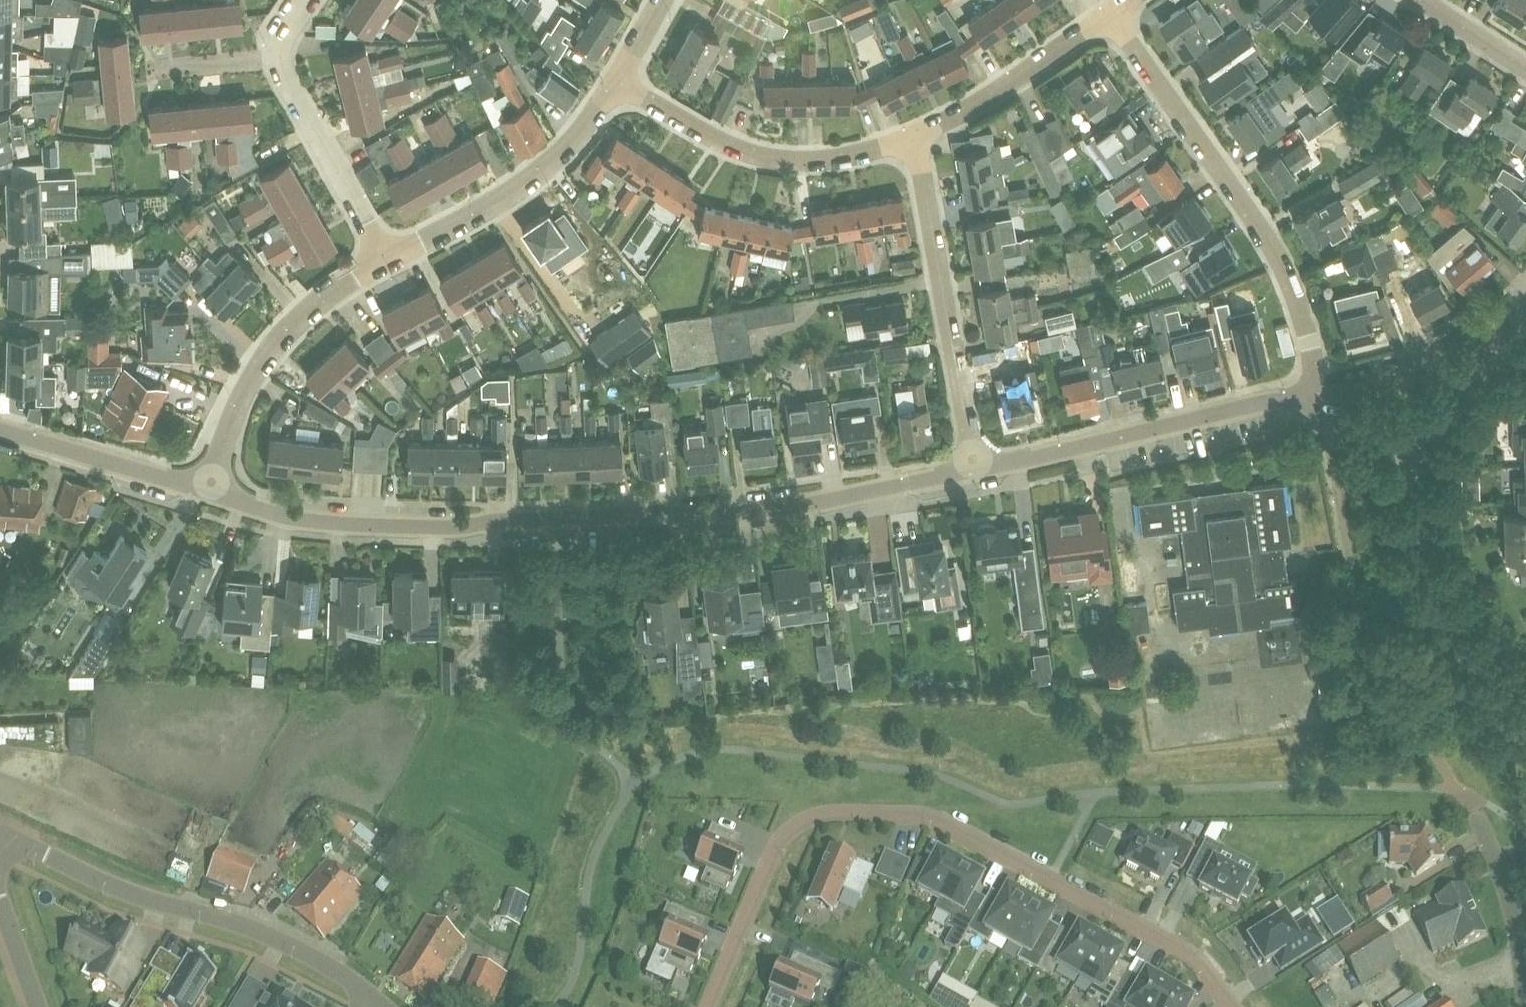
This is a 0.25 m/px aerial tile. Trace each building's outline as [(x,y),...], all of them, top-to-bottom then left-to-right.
[(19,14),(19,0),(0,0),(0,13),(19,14)] [(81,0),(80,0),(52,0),(49,8),(37,8),(37,14),(78,15),(82,0),(81,0)] [(165,6),(164,0),(152,0),(153,7),(139,9),(142,36),(168,33),(165,6)] [(192,31),(217,28),(214,0),(202,0),(202,2),(189,4),(192,31)] [(226,0),(214,0),(217,28),(242,26),(239,0),(226,0)] [(366,0),(353,0),(343,14),(370,33),(384,12),(366,0)] [(391,17),(397,8),(390,3),(392,0),(366,0),(384,12),(391,17)] [(538,11),(542,5),(535,0),(528,0),(519,15),(528,26),(538,11)] [(612,32),(624,14),(602,0),(580,0),(590,6),(585,15),(612,32)] [(761,34),(771,16),(743,0),(723,0),(718,10),(761,34)] [(843,5),(848,16),(872,6),(870,0),(856,0),(843,5)] [(1010,0),(996,0),(983,9),(998,31),(1021,16),(1010,0)] [(1043,0),(1010,0),(1021,16),(1043,0)] [(1211,11),(1206,15),(1195,0),(1192,0),(1185,5),(1160,22),(1183,55),(1223,27),(1211,11)] [(1241,0),(1224,0),(1242,25),(1258,13),(1253,6),(1248,10),(1241,0)] [(1262,11),(1275,0),(1252,0),(1262,11)] [(1261,14),(1272,26),(1300,0),(1278,0),(1261,14)] [(1333,33),(1361,1),(1360,0),(1303,0),(1333,33)] [(1490,8),(1492,9),(1492,8),(1500,14),(1502,11),(1517,21),(1524,12),(1525,13),(1525,0),(1496,0),(1490,8)] [(192,31),(189,4),(165,6),(168,33),(192,31)] [(418,20),(398,7),(397,8),(391,17),(411,30),(418,20)] [(888,9),(877,14),(890,40),(894,38),(900,35),(888,9)] [(998,31),(983,9),(967,20),(960,25),(975,46),(982,41),(983,42),(998,31)] [(10,43),(10,38),(18,39),(23,37),(24,14),(19,14),(0,13),(0,43),(10,43)] [(539,40),(549,52),(556,59),(567,42),(560,37),(564,32),(571,37),(598,54),(612,32),(585,15),(579,25),(561,14),(550,31),(547,28),(539,40)] [(1366,31),(1357,25),(1338,48),(1360,64),(1367,53),(1383,64),(1393,49),(1394,50),(1406,32),(1381,15),(1365,39),(1362,37),(1366,31)] [(411,30),(391,17),(385,27),(404,40),(411,30)] [(934,53),(946,78),(967,67),(962,56),(970,50),(958,32),(959,32),(957,29),(959,27),(952,17),(943,23),(951,36),(931,46),(934,53)] [(861,22),(866,33),(873,30),(868,19),(861,22)] [(742,23),(739,22),(732,33),(749,42),(745,51),(756,57),(765,37),(742,23)] [(693,24),(680,47),(714,66),(719,56),(712,52),(719,39),(693,24)] [(93,29),(78,26),(75,40),(90,43),(93,29)] [(1242,26),(1225,38),(1235,52),(1251,40),(1252,40),(1242,26)] [(492,35),(505,53),(511,63),(522,56),(505,28),(492,35)] [(44,44),(73,45),(73,43),(75,32),(45,30),(44,44)] [(914,63),(926,87),(946,78),(934,53),(926,57),(922,49),(916,51),(907,32),(900,35),(910,56),(914,63)] [(900,35),(894,38),(904,58),(910,56),(900,35)] [(102,64),(129,61),(126,36),(99,38),(102,64)] [(773,42),(765,38),(761,46),(769,50),(773,42)] [(1255,79),(1239,57),(1255,46),(1251,40),(1235,52),(1225,38),(1199,56),(1209,71),(1199,79),(1206,89),(1202,92),(1211,106),(1216,102),(1216,103),(1234,91),(1236,93),(1255,79)] [(784,39),(776,39),(777,48),(784,47),(784,39)] [(9,73),(9,57),(18,57),(18,49),(10,48),(10,43),(0,43),(0,73),(9,73)] [(73,43),(73,45),(69,63),(83,66),(87,47),(73,43)] [(66,73),(69,63),(73,45),(44,44),(44,59),(53,59),(54,73),(66,73)] [(1448,61),(1424,44),(1411,63),(1415,65),(1401,86),(1415,95),(1429,74),(1436,79),(1448,61)] [(709,75),(714,66),(680,47),(667,70),(693,85),(701,71),(709,75)] [(372,72),(380,70),(377,58),(369,60),(366,49),(334,56),(340,80),(372,72)] [(403,66),(400,52),(377,58),(380,70),(380,71),(403,66)] [(529,67),(524,74),(529,82),(562,106),(577,86),(558,72),(562,66),(556,59),(549,52),(541,63),(549,69),(543,77),(529,67)] [(504,56),(491,64),(507,92),(510,99),(499,105),(496,107),(503,120),(519,148),(542,135),(527,107),(516,87),(515,83),(518,80),(508,61),(507,61),(504,56)] [(479,58),(465,64),(469,72),(472,79),(481,99),(492,93),(496,91),(479,58)] [(129,61),(102,64),(103,77),(93,78),(93,77),(72,80),(73,91),(131,85),(129,61)] [(760,61),(760,65),(761,74),(774,73),(774,61),(760,61)] [(926,87),(914,63),(894,73),(905,97),(926,87)] [(1236,106),(1240,111),(1227,120),(1245,145),(1261,133),(1267,141),(1284,129),(1267,105),(1299,82),(1289,68),(1236,106)] [(1122,95),(1105,70),(1088,82),(1081,72),(1062,86),(1078,109),(1086,104),(1096,118),(1108,109),(1106,106),(1122,95)] [(382,82),(375,85),(372,72),(340,80),(346,103),(409,88),(409,87),(405,76),(382,81),(382,82)] [(9,73),(0,73),(0,98),(9,98),(9,95),(17,95),(18,73),(9,73)] [(894,73),(873,84),(873,85),(865,89),(870,100),(879,96),(884,108),(905,97),(894,73)] [(1471,127),(1495,92),(1470,75),(1460,89),(1447,80),(1427,109),(1450,124),(1456,116),(1471,127)] [(722,100),(732,105),(733,105),(744,82),(733,77),(722,100)] [(835,109),(833,80),(811,81),(811,109),(835,109)] [(833,80),(835,109),(856,108),(856,107),(866,101),(861,91),(855,93),(855,80),(833,80)] [(763,110),(789,110),(789,81),(763,82),(763,110)] [(810,81),(789,81),(789,110),(811,109),(810,81)] [(76,112),(76,103),(105,100),(107,113),(134,111),(131,85),(73,91),(74,93),(68,93),(66,104),(65,113),(76,112)] [(380,106),(388,104),(389,106),(412,99),(419,97),(416,85),(409,87),(409,88),(346,103),(352,127),(383,119),(380,106)] [(64,88),(63,88),(32,90),(32,101),(61,100),(64,88)] [(1311,101),(1314,106),(1317,110),(1331,100),(1325,92),(1311,101)] [(1385,101),(1373,92),(1358,113),(1369,121),(1385,101)] [(249,98),(225,100),(231,159),(228,160),(233,176),(259,162),(253,152),(242,156),(239,126),(252,125),(249,98)] [(1345,114),(1336,99),(1318,111),(1298,125),(1308,139),(1345,114)] [(47,113),(45,122),(47,122),(56,123),(60,101),(61,101),(61,100),(32,101),(32,102),(38,102),(38,112),(47,113)] [(200,102),(203,129),(215,128),(218,161),(228,160),(231,159),(225,100),(200,102)] [(176,105),(180,144),(181,164),(193,163),(190,130),(203,129),(200,102),(176,105)] [(1516,140),(1525,146),(1525,128),(1524,126),(1510,118),(1514,112),(1503,104),(1490,125),(1516,140)] [(177,131),(178,144),(180,144),(176,105),(151,107),(153,134),(177,131)] [(24,132),(23,121),(13,122),(13,119),(9,120),(8,113),(0,114),(0,133),(24,132)] [(455,134),(444,113),(434,118),(446,139),(455,134)] [(1061,151),(1072,143),(1059,115),(1045,121),(1047,125),(1035,131),(1044,149),(1049,158),(1061,151)] [(445,139),(433,119),(424,124),(436,144),(445,139)] [(1118,142),(1131,159),(1155,142),(1143,125),(1130,134),(1119,119),(1090,138),(1099,150),(1117,137),(1120,141),(1118,142)] [(45,135),(54,136),(56,123),(47,122),(45,135)] [(1032,124),(1021,129),(1032,154),(1044,149),(1035,131),(1032,124)] [(966,152),(958,153),(962,177),(1002,170),(1004,170),(1026,160),(1021,148),(1009,154),(1002,154),(1000,143),(993,144),(991,131),(970,134),(970,137),(964,138),(966,152)] [(24,132),(0,133),(0,153),(11,152),(11,146),(15,145),(15,142),(25,142),(24,132)] [(395,168),(399,175),(387,182),(403,210),(425,198),(408,169),(393,142),(392,142),(387,132),(368,143),(374,153),(383,147),(395,168)] [(487,163),(471,134),(449,147),(466,175),(487,163)] [(599,153),(586,172),(598,180),(604,172),(615,179),(621,170),(636,148),(616,135),(602,155),(599,153)] [(418,164),(402,136),(393,142),(408,169),(418,164)] [(1516,140),(1510,149),(1522,156),(1521,158),(1525,162),(1525,146),(1516,140)] [(1072,143),(1061,151),(1064,158),(1077,150),(1072,143)] [(1279,153),(1260,166),(1277,190),(1295,177),(1290,170),(1311,156),(1302,143),(1281,157),(1279,153)] [(166,145),(168,166),(181,165),(179,144),(166,145)] [(57,163),(56,146),(44,146),(44,163),(57,163)] [(449,147),(429,158),(445,186),(466,175),(449,147)] [(636,148),(621,170),(629,175),(640,182),(654,160),(636,148)] [(1049,158),(1044,149),(1032,154),(1045,180),(1057,175),(1049,158)] [(1064,158),(1061,151),(1049,158),(1054,170),(1067,164),(1064,158)] [(1391,161),(1422,196),(1433,186),(1403,151),(1391,161)] [(1143,160),(1108,185),(1120,202),(1141,187),(1143,189),(1151,202),(1182,180),(1165,155),(1148,167),(1143,160)] [(1337,181),(1347,197),(1391,171),(1382,155),(1337,181)] [(445,186),(429,158),(418,164),(408,169),(425,198),(445,186)] [(244,213),(301,181),(288,160),(260,176),(267,188),(239,204),(244,213)] [(654,160),(640,182),(658,195),(673,172),(654,160)] [(12,179),(7,179),(8,205),(39,204),(64,203),(75,203),(74,190),(51,191),(50,178),(44,178),(43,163),(12,164),(12,179)] [(1524,180),(1502,167),(1496,177),(1525,197),(1518,191),(1524,180)] [(1029,198),(1027,187),(1009,190),(1007,182),(1005,183),(1002,170),(962,177),(966,201),(999,196),(1008,194),(1009,202),(1029,198)] [(673,172),(658,195),(678,208),(679,207),(686,212),(694,201),(686,196),(693,186),(673,172)] [(1498,189),(1491,199),(1498,204),(1484,224),(1495,232),(1497,229),(1513,242),(1525,224),(1525,214),(1511,202),(1518,192),(1525,198),(1525,197),(1496,177),(1494,175),(1489,182),(1498,189)] [(301,181),(244,213),(250,223),(270,211),(270,210),(277,206),(284,218),(312,202),(301,181)] [(629,186),(618,204),(623,207),(635,190),(629,186)] [(640,193),(635,190),(623,207),(628,211),(640,193)] [(571,201),(587,218),(595,205),(579,192),(571,201)] [(1188,233),(1209,218),(1193,195),(1158,219),(1173,242),(1187,232),(1188,233)] [(902,196),(879,200),(884,226),(895,225),(897,244),(911,242),(902,196)] [(1068,197),(1057,203),(1062,213),(1073,208),(1068,197)] [(226,241),(237,234),(214,198),(203,205),(226,241)] [(1314,206),(1294,217),(1309,243),(1327,232),(1332,241),(1346,232),(1339,219),(1346,215),(1336,198),(1316,210),(1314,206)] [(1449,224),(1457,214),(1438,198),(1430,208),(1449,224)] [(874,228),(884,226),(879,200),(857,204),(862,230),(863,238),(875,238),(874,228)] [(312,202),(284,218),(296,239),(324,222),(312,202)] [(39,204),(8,205),(9,233),(21,233),(22,253),(22,255),(30,255),(45,253),(60,251),(60,241),(45,241),(45,230),(40,230),(39,215),(75,214),(75,203),(64,203),(39,204)] [(720,238),(726,212),(703,206),(703,207),(697,203),(690,214),(700,221),(697,233),(720,238)] [(862,230),(857,204),(835,208),(839,234),(862,230)] [(1137,204),(1115,218),(1116,219),(1109,224),(1115,234),(1113,235),(1114,236),(1145,216),(1137,204)] [(835,208),(811,212),(813,224),(804,226),(806,238),(815,237),(816,238),(839,234),(835,208)] [(726,212),(720,238),(742,243),(748,217),(726,212)] [(549,248),(562,266),(572,282),(586,271),(577,256),(547,213),(523,229),(540,254),(549,248)] [(1151,227),(1145,216),(1114,236),(1120,246),(1151,227)] [(748,217),(742,243),(764,248),(770,222),(748,217)] [(967,223),(971,247),(999,242),(995,218),(967,223)] [(324,222),(296,239),(308,260),(336,244),(324,222)] [(770,222),(764,248),(787,253),(790,241),(802,239),(799,227),(793,228),(793,227),(770,222)] [(1450,289),(1459,283),(1465,290),(1481,276),(1477,271),(1491,259),(1476,241),(1475,242),(1470,237),(1474,234),(1463,224),(1427,254),(1450,289)] [(288,243),(283,233),(262,245),(268,254),(288,243)] [(976,271),(978,270),(1003,266),(1001,254),(1015,251),(1015,252),(1029,249),(1027,237),(1013,239),(999,242),(971,247),(976,271)] [(1349,272),(1357,268),(1359,273),(1376,266),(1382,281),(1383,281),(1374,256),(1367,237),(1365,237),(1366,240),(1340,251),(1349,272)] [(870,249),(868,238),(858,240),(860,251),(870,249)] [(1212,276),(1238,260),(1224,239),(1199,255),(1191,260),(1180,268),(1182,271),(1188,279),(1197,273),(1197,272),(1202,269),(1203,271),(1207,268),(1212,276)] [(520,270),(504,241),(482,254),(500,282),(520,270)] [(294,252),(288,243),(268,254),(273,264),(294,252)] [(1091,245),(1065,250),(1068,264),(1093,260),(1091,245)] [(1401,271),(1389,248),(1374,256),(1383,281),(1401,271)] [(10,269),(9,299),(23,299),(23,308),(45,309),(51,309),(52,272),(94,273),(93,267),(92,250),(60,251),(45,253),(30,255),(30,270),(10,269)] [(203,258),(241,296),(258,278),(227,250),(215,262),(207,254),(203,258)] [(741,252),(733,250),(729,270),(735,272),(741,252)] [(872,259),(870,250),(860,251),(861,261),(872,259)] [(747,253),(741,251),(741,252),(736,272),(742,273),(747,253)] [(1154,280),(1175,267),(1165,253),(1144,263),(1154,280)] [(500,282),(482,254),(461,267),(478,295),(500,282)] [(158,264),(182,288),(191,279),(167,255),(158,264)] [(224,314),(241,296),(212,269),(203,258),(197,264),(205,271),(193,284),(205,295),(204,295),(224,314)] [(892,261),(893,269),(894,275),(915,271),(914,265),(913,258),(892,261)] [(1097,260),(1093,260),(1068,264),(1071,279),(1096,275),(1095,272),(1102,271),(1097,260)] [(1410,296),(1420,316),(1447,301),(1436,282),(1432,284),(1420,262),(1406,270),(1418,292),(1410,296)] [(136,281),(155,280),(173,297),(182,288),(158,264),(135,266),(136,281)] [(461,267),(439,280),(457,308),(478,295),(461,267)] [(986,288),(1010,283),(1007,267),(983,271),(986,288)] [(535,294),(527,280),(517,285),(526,299),(535,294)] [(406,298),(422,329),(436,322),(444,336),(453,332),(430,286),(406,298)] [(979,290),(983,314),(1037,305),(1035,293),(1009,298),(1007,286),(979,290)] [(1383,294),(1379,296),(1377,288),(1336,298),(1340,315),(1339,315),(1345,339),(1347,339),(1350,344),(1360,341),(1360,335),(1374,332),(1371,321),(1379,319),(1380,319),(1391,315),(1383,294)] [(99,291),(94,291),(91,294),(91,298),(93,302),(99,302),(102,299),(103,295),(99,291)] [(514,306),(506,292),(497,298),(505,312),(514,306)] [(422,329),(406,298),(382,310),(398,341),(422,329)] [(794,317),(791,298),(665,320),(673,366),(752,353),(747,325),(794,317)] [(1222,336),(1234,333),(1241,364),(1267,358),(1254,306),(1231,311),(1228,299),(1215,302),(1222,336)] [(847,322),(865,319),(867,335),(907,328),(902,300),(864,307),(863,303),(844,306),(847,322)] [(80,303),(76,307),(75,314),(86,314),(86,303),(80,303)] [(145,304),(147,333),(168,331),(169,338),(191,336),(190,323),(189,309),(168,310),(160,311),(159,303),(145,304)] [(1176,303),(1163,306),(1168,327),(1170,338),(1171,338),(1175,353),(1186,351),(1193,376),(1220,369),(1213,342),(1216,341),(1212,324),(1189,329),(1187,320),(1181,321),(1178,307),(1177,307),(1176,303)] [(486,305),(476,310),(484,324),(494,319),(486,305)] [(1037,305),(983,314),(987,338),(1015,333),(1013,322),(1039,318),(1037,305)] [(589,340),(607,365),(650,334),(633,309),(589,340)] [(1072,309),(1044,316),(1048,332),(1076,325),(1072,309)] [(8,334),(8,360),(40,361),(40,348),(56,348),(56,333),(88,332),(88,330),(88,316),(39,316),(39,335),(8,334)] [(1082,355),(1095,352),(1093,345),(1088,323),(1076,325),(1082,355)] [(1167,338),(1170,338),(1168,327),(1152,330),(1156,351),(1169,348),(1167,338)] [(108,329),(88,330),(88,332),(89,350),(109,350),(108,329)] [(146,354),(147,354),(151,358),(156,357),(156,359),(158,359),(193,359),(191,344),(192,344),(191,336),(169,338),(168,331),(147,333),(142,333),(143,350),(146,349),(146,354)] [(394,349),(382,332),(374,338),(396,365),(407,355),(399,345),(394,349)] [(1047,347),(1044,334),(1037,335),(1040,348),(1047,347)] [(660,355),(656,342),(654,337),(627,356),(637,372),(660,355)] [(345,338),(325,357),(350,382),(369,364),(345,338)] [(409,382),(373,338),(365,345),(377,362),(372,366),(381,376),(386,372),(401,391),(409,382)] [(1093,345),(1095,352),(1102,383),(1116,380),(1119,393),(1142,387),(1136,360),(1115,365),(1109,341),(1093,345)] [(882,348),(884,362),(884,363),(908,360),(905,344),(882,347),(882,348)] [(1133,346),(1136,360),(1142,387),(1166,382),(1160,355),(1146,358),(1143,344),(1133,346)] [(824,356),(828,380),(839,378),(838,367),(863,363),(864,372),(877,369),(874,346),(824,353),(824,356)] [(88,350),(88,372),(90,372),(121,371),(121,349),(109,350),(89,350),(88,350)] [(524,368),(537,366),(528,351),(518,357),(524,368)] [(824,356),(808,358),(812,385),(828,383),(824,356)] [(338,393),(350,382),(325,357),(306,375),(341,413),(349,405),(338,393)] [(39,374),(40,361),(8,361),(7,386),(37,387),(36,402),(56,403),(57,374),(39,374)] [(1096,397),(1095,397),(1090,374),(1092,374),(1089,361),(1060,368),(1063,380),(1062,381),(1068,405),(1079,403),(1081,408),(1097,404),(1096,397)] [(67,385),(85,386),(86,363),(68,362),(67,385)] [(995,376),(994,376),(998,395),(1002,394),(1008,420),(1035,414),(1032,400),(1029,387),(1039,385),(1034,366),(1033,367),(1034,371),(996,380),(995,376)] [(706,381),(706,377),(705,370),(690,372),(691,383),(706,381)] [(144,438),(167,391),(125,371),(102,418),(144,438)] [(510,400),(509,378),(487,379),(482,383),(482,396),(495,396),(495,401),(510,400)] [(900,412),(904,439),(930,435),(926,407),(925,407),(921,381),(909,383),(910,388),(895,390),(898,412),(900,412)] [(1175,385),(1180,408),(1197,404),(1191,381),(1175,385)] [(855,411),(841,413),(843,426),(846,448),(875,443),(872,422),(870,413),(879,412),(877,394),(853,397),(854,405),(855,411)] [(636,427),(641,472),(667,469),(665,449),(675,448),(670,398),(651,400),(652,415),(642,416),(643,426),(636,427)] [(826,399),(807,402),(787,404),(789,418),(791,434),(789,434),(792,455),(822,451),(819,430),(818,430),(817,423),(829,421),(826,399)] [(303,410),(321,420),(323,408),(309,400),(303,410)] [(747,400),(725,403),(727,425),(749,423),(747,400)] [(684,442),(687,467),(717,464),(714,430),(724,429),(721,403),(706,405),(709,425),(706,425),(706,428),(683,430),(684,442)] [(536,415),(535,415),(537,443),(522,444),(523,477),(548,476),(547,443),(547,431),(547,415),(545,415),(544,404),(535,405),(536,415)] [(290,470),(295,438),(279,436),(281,425),(280,425),(289,411),(280,406),(272,419),(273,419),(271,435),(270,435),(266,467),(290,470)] [(740,436),(743,462),(775,458),(773,432),(772,432),(769,406),(752,408),(754,430),(756,430),(756,434),(740,436)] [(323,408),(321,420),(330,426),(336,416),(323,408)] [(619,411),(608,411),(608,427),(620,427),(619,411)] [(595,412),(583,413),(584,429),(596,428),(595,412)] [(572,413),(560,414),(560,430),(572,430),(572,413)] [(458,415),(446,415),(446,431),(458,432),(458,415)] [(482,416),(470,415),(470,432),(482,432),(482,416)] [(435,432),(435,416),(424,416),(423,431),(435,432)] [(494,444),(481,444),(480,477),(505,477),(506,416),(494,416),(494,444)] [(1518,428),(1513,428),(1513,451),(1525,451),(1525,464),(1525,418),(1518,418),(1518,428)] [(372,436),(388,444),(396,431),(379,422),(372,436)] [(295,438),(290,470),(315,474),(319,442),(295,438)] [(595,441),(597,474),(622,472),(620,439),(595,441)] [(597,474),(595,441),(571,442),(573,475),(597,474)] [(319,442),(315,474),(339,477),(344,445),(319,442)] [(365,443),(354,442),(352,469),(363,470),(365,443)] [(573,475),(571,442),(547,443),(548,476),(573,475)] [(377,443),(366,443),(364,470),(376,470),(377,443)] [(407,476),(432,476),(432,443),(407,443),(407,476)] [(456,476),(456,443),(432,443),(432,476),(456,476)] [(480,477),(481,444),(456,443),(456,476),(480,477)] [(388,444),(378,444),(376,470),(387,471),(388,444)] [(1515,499),(1525,499),(1525,464),(1525,476),(1514,477),(1515,499)] [(92,488),(92,487),(65,478),(55,509),(88,520),(89,515),(93,517),(101,491),(92,488)] [(1135,496),(1136,484),(1119,483),(1118,495),(1135,496)] [(42,487),(0,484),(0,529),(5,529),(5,525),(27,526),(27,531),(38,532),(42,487)] [(1149,530),(1204,528),(1203,493),(1147,496),(1149,530)] [(1505,534),(1525,534),(1525,499),(1515,499),(1515,512),(1504,512),(1505,534)] [(1217,553),(1256,551),(1254,507),(1215,509),(1217,553)] [(1045,518),(1053,577),(1090,573),(1089,566),(1109,563),(1105,530),(1099,531),(1097,515),(1065,519),(1064,515),(1045,518)] [(1022,627),(1043,625),(1033,546),(1021,547),(1018,525),(996,528),(991,522),(979,524),(976,530),(973,531),(977,563),(996,560),(997,566),(1013,564),(1022,627)] [(1190,531),(1191,544),(1204,542),(1203,529),(1190,531)] [(1505,534),(1505,557),(1516,557),(1516,569),(1525,569),(1525,534),(1505,534)] [(83,549),(67,574),(70,576),(78,581),(90,582),(98,587),(98,594),(103,598),(117,607),(123,598),(128,590),(134,581),(129,578),(133,572),(134,573),(147,552),(121,535),(106,558),(94,550),(92,554),(83,549)] [(897,547),(898,549),(903,584),(919,581),(920,590),(935,588),(938,608),(960,604),(954,567),(946,568),(943,546),(932,548),(931,542),(897,547)] [(176,624),(195,632),(208,602),(197,597),(212,561),(185,550),(170,586),(188,595),(176,624)] [(869,553),(854,555),(832,558),(836,593),(868,588),(872,620),(900,616),(900,617),(902,616),(896,569),(872,572),(869,553)] [(773,566),(775,580),(763,582),(766,605),(805,600),(807,614),(828,611),(824,581),(808,583),(805,562),(773,566)] [(470,610),(482,610),(503,610),(502,572),(452,572),(452,603),(450,603),(450,619),(466,619),(470,615),(470,610)] [(394,573),(394,617),(407,617),(407,638),(441,638),(440,611),(426,611),(426,573),(394,573)] [(274,599),(273,612),(271,628),(293,630),(294,616),(314,618),(318,577),(289,575),(287,600),(274,599)] [(342,600),(328,599),(327,633),(347,634),(347,626),(381,634),(381,633),(383,633),(384,600),(372,600),(373,576),(343,575),(342,600)] [(736,576),(704,580),(709,622),(735,618),(736,630),(765,627),(761,596),(749,598),(748,594),(739,595),(736,576)] [(270,648),(271,631),(271,628),(273,612),(258,611),(261,583),(245,581),(245,586),(226,585),(223,626),(242,627),(240,646),(270,648)] [(684,695),(692,694),(695,692),(698,690),(700,687),(702,683),(702,681),(702,679),(701,668),(699,656),(698,646),(694,614),(679,616),(676,590),(660,592),(657,590),(654,589),(650,591),(648,593),(644,594),(646,608),(642,609),(642,613),(639,616),(638,620),(638,624),(639,628),(639,630),(638,633),(636,636),(636,640),(638,644),(642,645),(646,644),(649,644),(652,646),(655,647),(659,646),(662,645),(664,642),(665,639),(666,637),(678,637),(678,679),(682,678),(684,695)] [(36,593),(24,591),(21,607),(34,609),(36,593)] [(1184,601),(1185,628),(1304,624),(1304,610),(1271,612),(1271,601),(1250,602),(1250,598),(1184,601)] [(1153,601),(1134,603),(1137,631),(1156,629),(1153,601)] [(280,632),(271,631),(270,648),(279,649),(280,632)] [(93,680),(92,674),(93,674),(111,646),(113,643),(97,633),(71,673),(71,680),(93,680)] [(1058,664),(1054,650),(1043,653),(1047,667),(1058,664)] [(1106,655),(1110,683),(1128,680),(1124,652),(1106,655)] [(713,655),(699,656),(701,668),(715,666),(713,655)] [(834,657),(818,659),(820,675),(836,673),(834,657)] [(456,673),(440,673),(440,687),(456,687),(456,673)] [(69,713),(69,751),(92,751),(91,713),(69,713)] [(1499,750),(1492,738),(1483,744),(1491,756),(1499,750)] [(362,824),(349,841),(367,855),(379,839),(362,824)] [(705,839),(694,865),(706,870),(700,883),(725,894),(730,880),(732,881),(743,855),(735,851),(740,838),(712,826),(706,839),(705,839)] [(1389,864),(1408,863),(1416,876),(1443,859),(1438,852),(1442,849),(1434,838),(1431,840),(1429,837),(1430,835),(1420,829),(1419,831),(1389,832),(1389,864)] [(1139,837),(1126,863),(1161,881),(1171,863),(1182,869),(1193,846),(1181,840),(1174,855),(1139,837)] [(1249,899),(1257,883),(1214,861),(1221,847),(1206,839),(1194,862),(1208,869),(1199,887),(1236,907),(1242,895),(1249,899)] [(208,877),(243,892),(255,862),(221,847),(208,877)] [(829,848),(809,896),(835,907),(842,889),(861,897),(873,868),(854,861),(855,858),(829,848)] [(938,900),(958,863),(937,852),(930,865),(916,858),(906,882),(917,888),(917,889),(938,900)] [(896,856),(886,880),(900,886),(910,862),(896,856)] [(364,893),(326,860),(287,906),(324,938),(364,893)] [(958,863),(938,900),(938,901),(934,909),(950,918),(945,926),(964,937),(957,950),(956,949),(955,950),(957,951),(968,930),(967,930),(977,912),(967,907),(983,877),(980,875),(982,872),(970,865),(968,869),(958,863)] [(1360,899),(1369,913),(1391,899),(1382,885),(1360,899)] [(1457,946),(1485,933),(1463,886),(1435,899),(1437,903),(1414,913),(1433,953),(1455,942),(1457,946)] [(1006,941),(1030,901),(1022,897),(1024,894),(1012,887),(1010,890),(1007,888),(994,913),(982,906),(978,913),(977,912),(967,930),(968,930),(988,942),(993,934),(1006,941)] [(1326,911),(1338,908),(1334,895),(1322,898),(1326,911)] [(1030,901),(1006,941),(1021,950),(1017,958),(1037,970),(1038,969),(1051,945),(1039,939),(1053,914),(1049,912),(1051,909),(1039,902),(1037,906),(1030,901)] [(1385,935),(1408,921),(1411,919),(1400,901),(1374,917),(1375,919),(1336,944),(1316,956),(1318,958),(1303,968),(1280,984),(1288,995),(1344,958),(1365,992),(1374,985),(1371,979),(1400,961),(1385,935)] [(659,948),(647,975),(671,985),(677,972),(689,977),(695,964),(697,964),(708,938),(699,934),(705,921),(667,905),(661,920),(669,923),(659,948)] [(1333,937),(1354,924),(1346,911),(1325,924),(1333,937)] [(1310,923),(1294,933),(1284,916),(1247,939),(1254,949),(1250,951),(1258,963),(1261,961),(1263,964),(1290,948),(1297,959),(1322,943),(1310,923)] [(462,940),(427,918),(390,977),(424,999),(462,940)] [(93,975),(126,991),(148,943),(116,928),(111,937),(81,923),(68,952),(98,966),(93,975)] [(1078,977),(1100,939),(1093,934),(1095,931),(1083,924),(1081,927),(1078,926),(1065,948),(1053,941),(1051,945),(1038,969),(1051,976),(1057,965),(1078,977)] [(1078,977),(1092,985),(1086,996),(1104,1006),(1107,1006),(1111,1000),(1121,981),(1110,974),(1123,952),(1120,950),(1122,947),(1110,940),(1108,943),(1100,939),(1078,977)] [(765,1005),(771,1006),(792,1006),(794,1001),(807,1006),(811,1006),(819,989),(833,995),(842,975),(794,954),(789,968),(780,964),(769,990),(771,991),(765,1005)] [(155,970),(132,1006),(204,1006),(207,1002),(202,999),(217,973),(188,956),(173,980),(155,970)] [(507,974),(476,961),(459,1000),(476,1006),(493,1006),(507,974)] [(898,975),(910,981),(914,975),(911,967),(905,963),(898,975)] [(1111,1000),(1124,1006),(1156,1006),(1168,986),(1170,983),(1155,974),(1153,977),(1145,973),(1140,983),(1136,983),(1125,977),(1122,981),(1121,981),(1111,1000)] [(1156,1006),(1188,1006),(1194,997),(1179,988),(1177,991),(1168,986),(1156,1006)] [(232,1006),(304,1006),(271,987),(265,997),(259,993),(254,1001),(240,993),(232,1006)] [(929,1001),(936,1006),(968,1006),(935,989),(929,1001)] [(1418,994),(1399,1006),(1427,1006),(1418,994)] [(976,998),(971,1006),(991,1006),(976,998)] [(1444,998),(1430,1006),(1450,1006),(1444,998)]
